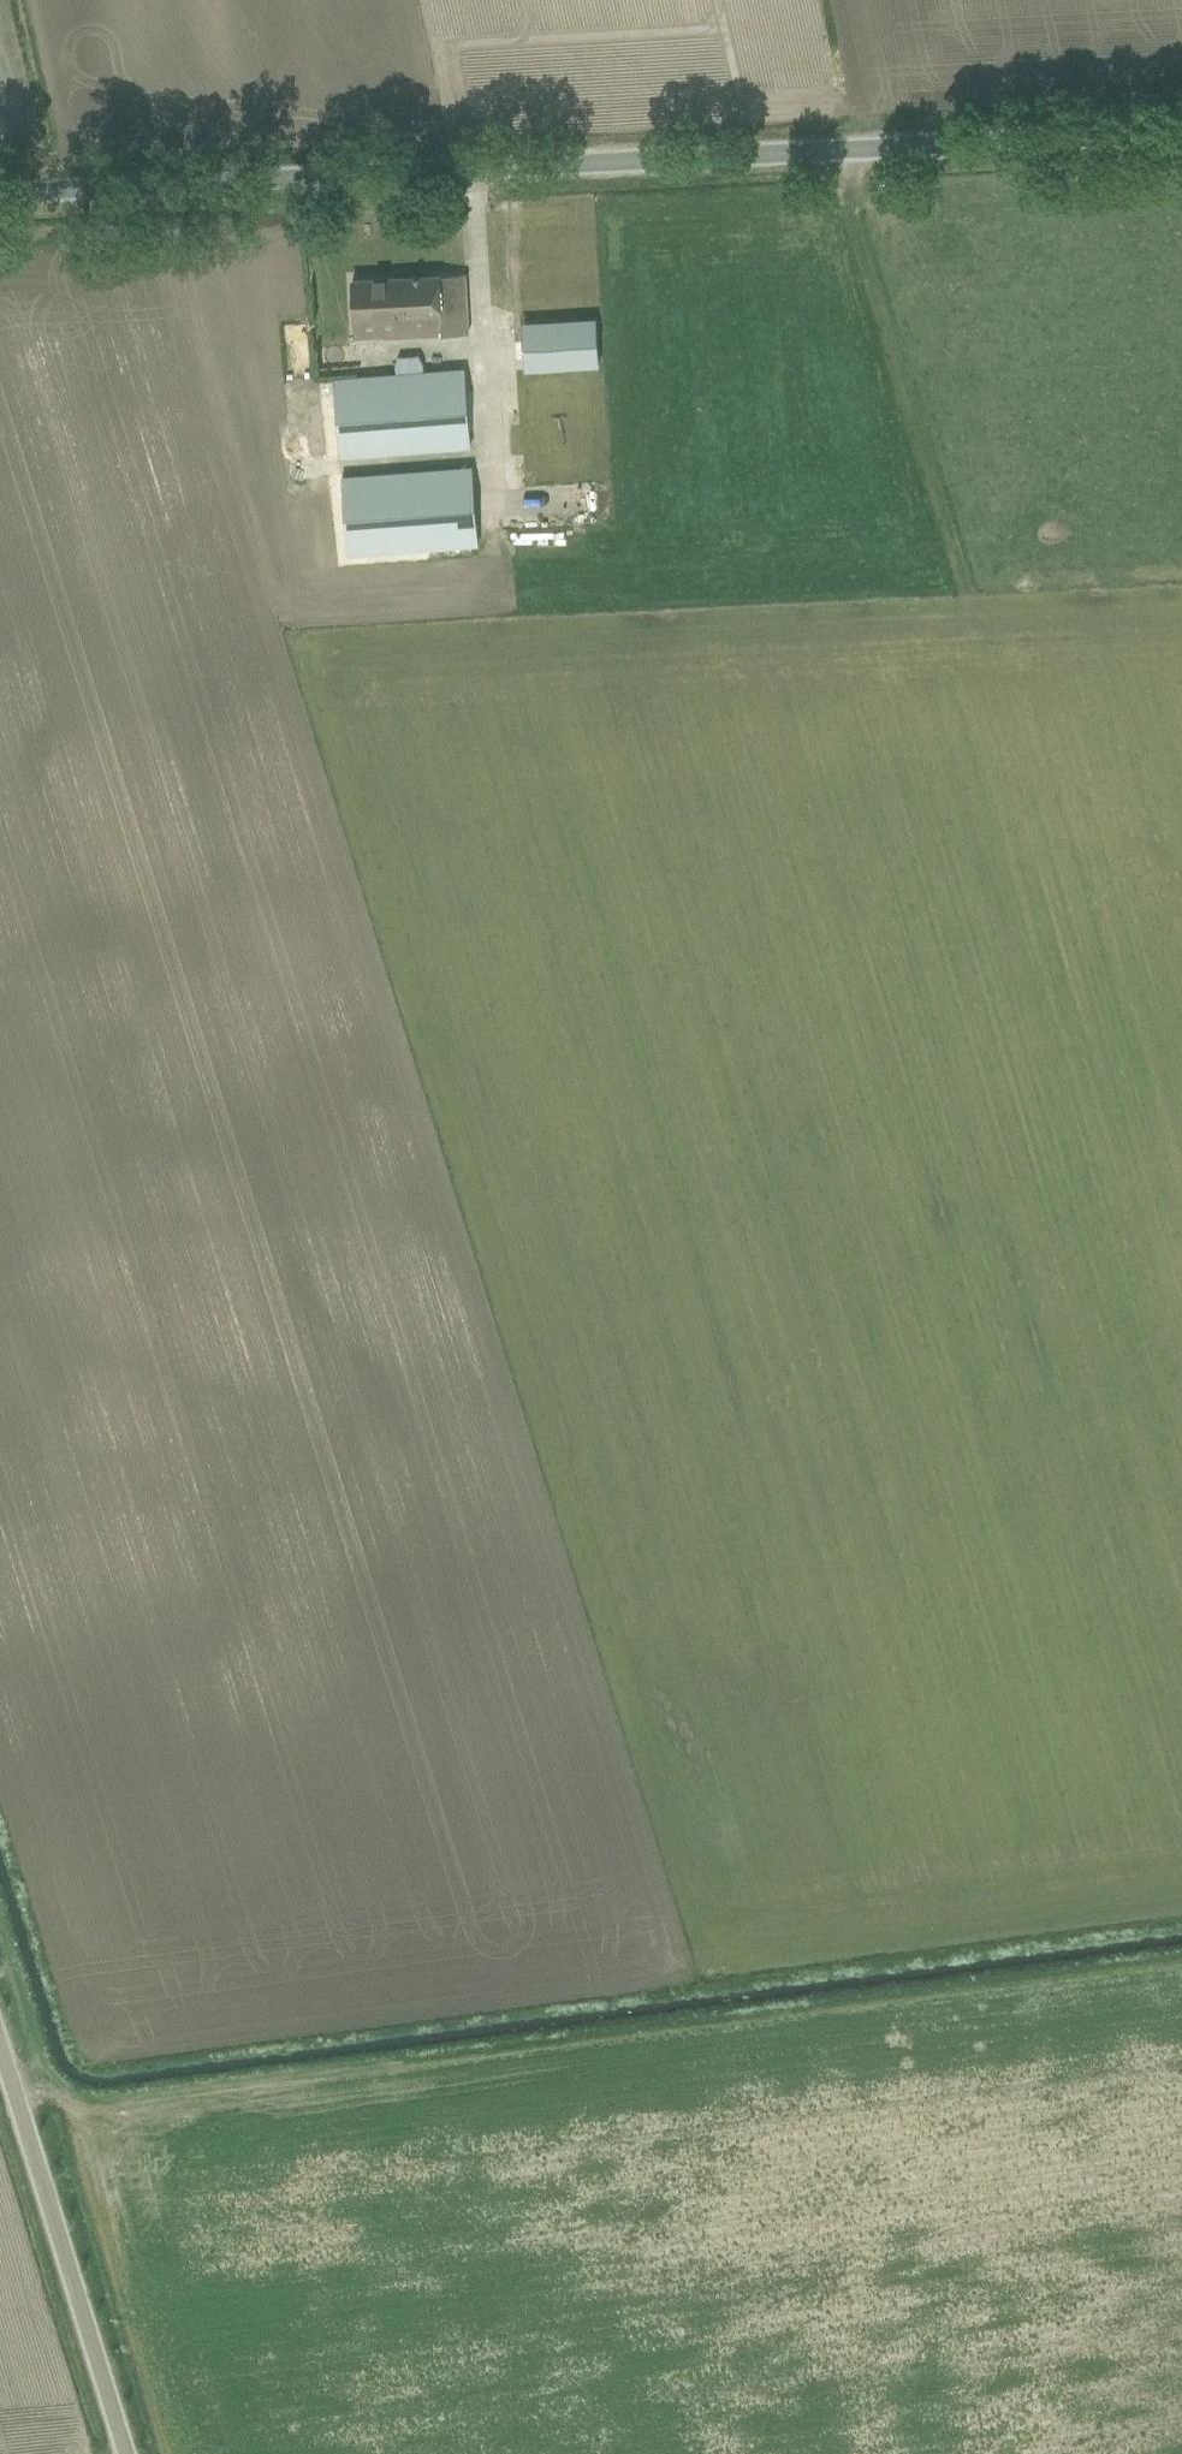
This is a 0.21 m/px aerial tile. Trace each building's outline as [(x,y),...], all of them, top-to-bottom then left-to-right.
[(353,279),(356,338),(469,333),(466,273),(353,279)] [(596,315),(522,320),(526,368),(600,362),(596,315)] [(333,377),(340,458),(473,447),(466,366),(333,377)] [(342,474),(347,555),(479,546),(473,465),(342,474)]
